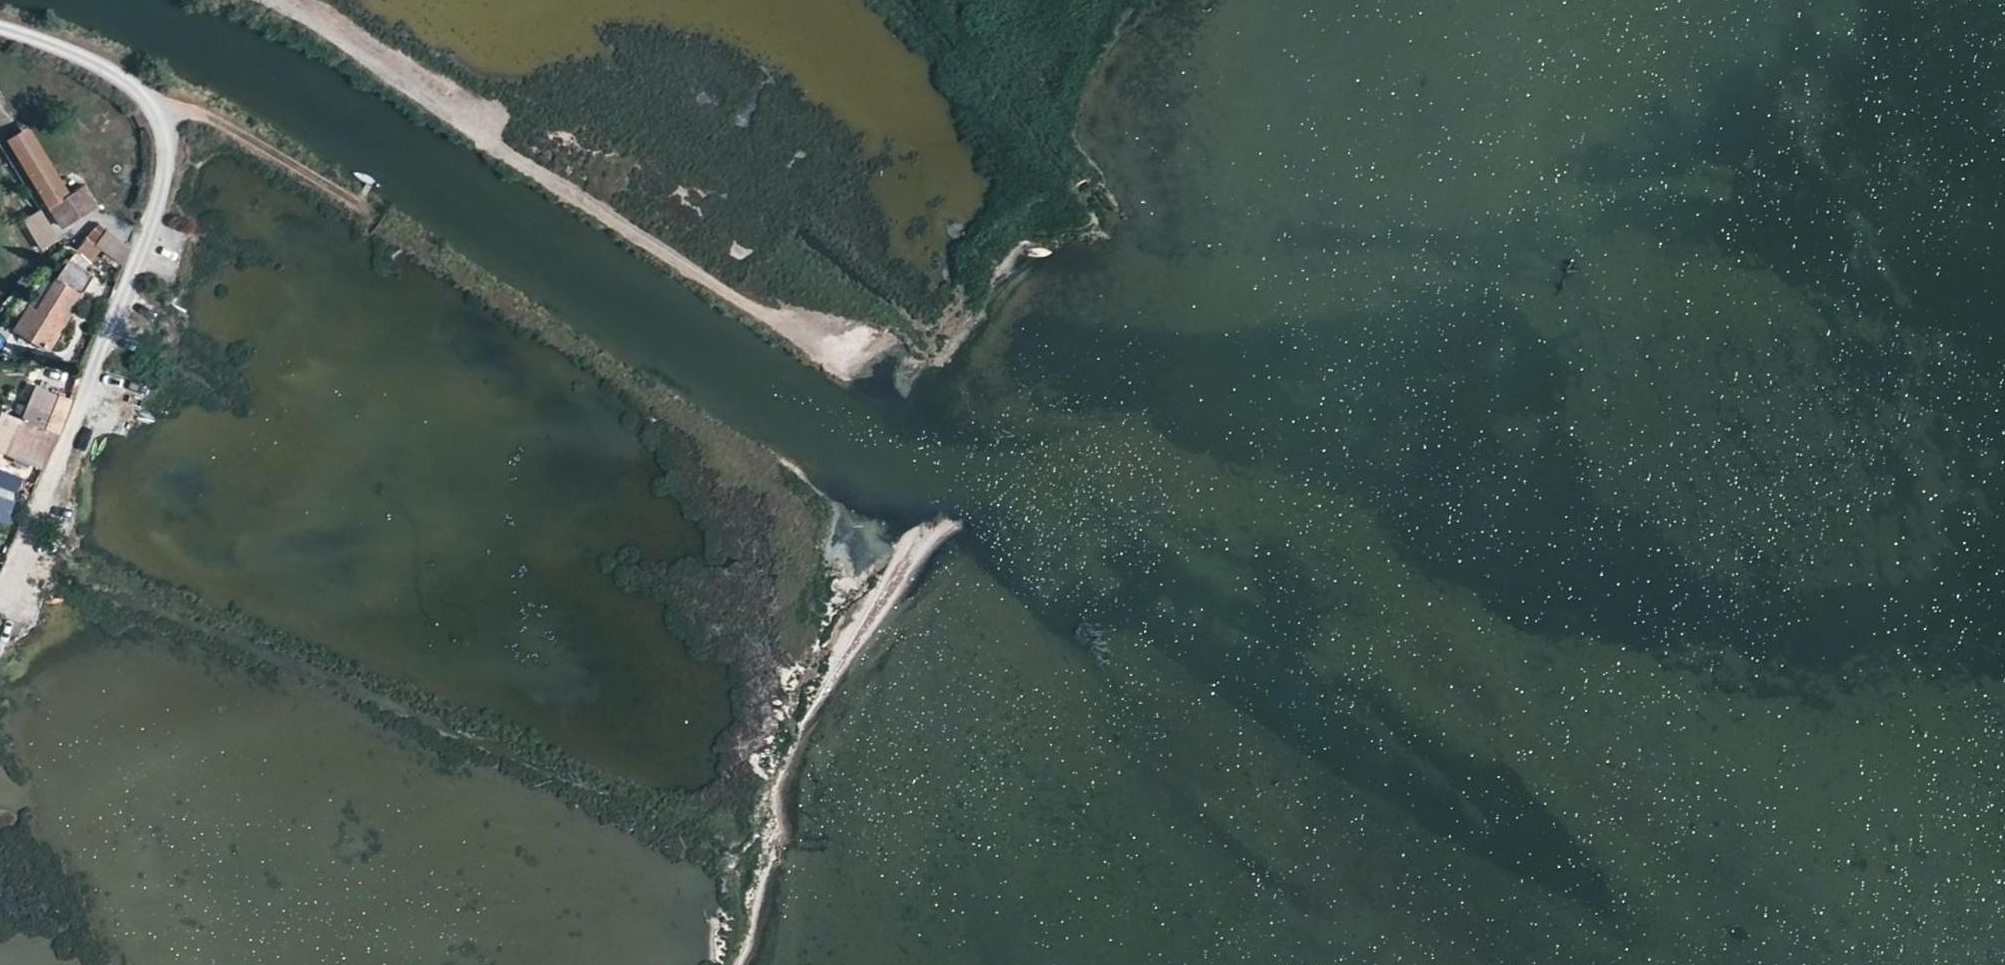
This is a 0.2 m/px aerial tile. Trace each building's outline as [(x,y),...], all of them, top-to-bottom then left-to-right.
[(8,142),(50,208),(72,194),(30,128),(8,142)] [(50,208),(64,231),(99,209),(85,186),(72,194),(50,208)] [(19,217),(37,248),(55,237),(36,207),(19,217)] [(92,218),(81,233),(90,241),(105,227),(92,218)] [(81,233),(70,247),(80,255),(90,241),(81,233)] [(68,258),(38,306),(27,300),(9,328),(41,349),(90,273),(68,258)] [(37,396),(27,422),(53,433),(60,415),(49,411),(52,402),(37,396)]
